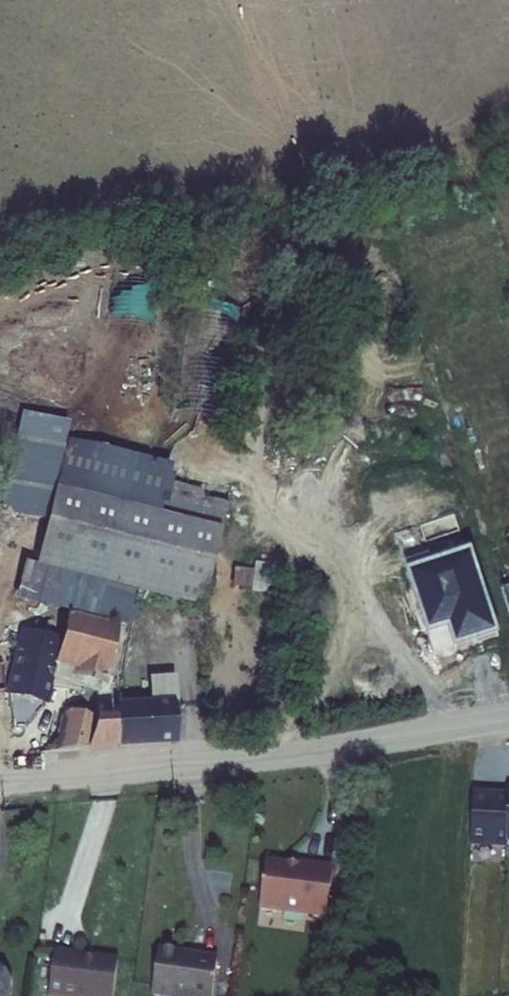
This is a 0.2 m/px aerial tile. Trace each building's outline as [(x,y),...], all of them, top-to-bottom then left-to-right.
[(66,614),(119,627),(131,630),(135,611),(131,610),(134,596),(203,611),(227,505),(203,498),(204,492),(173,483),(177,469),(66,440),(69,425),(21,413),(0,512),(0,514),(46,524),(35,569),(23,565),(16,602),(66,614)] [(408,574),(433,655),(456,648),(453,639),(471,633),(474,642),(497,635),(471,554),(408,574)] [(66,614),(60,642),(53,668),(55,669),(73,672),(72,675),(102,683),(103,677),(106,678),(107,676),(115,642),(119,627),(66,614)] [(53,668),(60,642),(20,631),(4,697),(47,708),(51,690),(55,669),(53,668)] [(134,647),(115,642),(107,676),(109,676),(126,681),(134,647)] [(55,669),(51,690),(79,696),(82,684),(106,689),(109,676),(107,676),(106,678),(103,677),(102,683),(72,675),(73,672),(55,669)] [(148,680),(150,706),(173,704),(173,706),(177,706),(175,678),(148,680)] [(150,706),(96,711),(94,719),(87,751),(86,753),(175,749),(173,706),(173,704),(150,706)] [(57,754),(87,751),(94,719),(64,713),(62,720),(67,721),(57,754)] [(507,841),(508,791),(474,789),(472,846),(507,847),(507,841)] [(263,862),(256,910),(323,919),(330,868),(296,863),(295,869),(284,868),(282,865),(263,862)] [(217,959),(189,956),(187,958),(179,957),(179,954),(157,951),(152,995),(212,995),(217,959)] [(49,995),(113,995),(118,960),(54,952),(49,995)] [(10,990),(11,980),(0,966),(0,995),(3,995),(10,990)]
